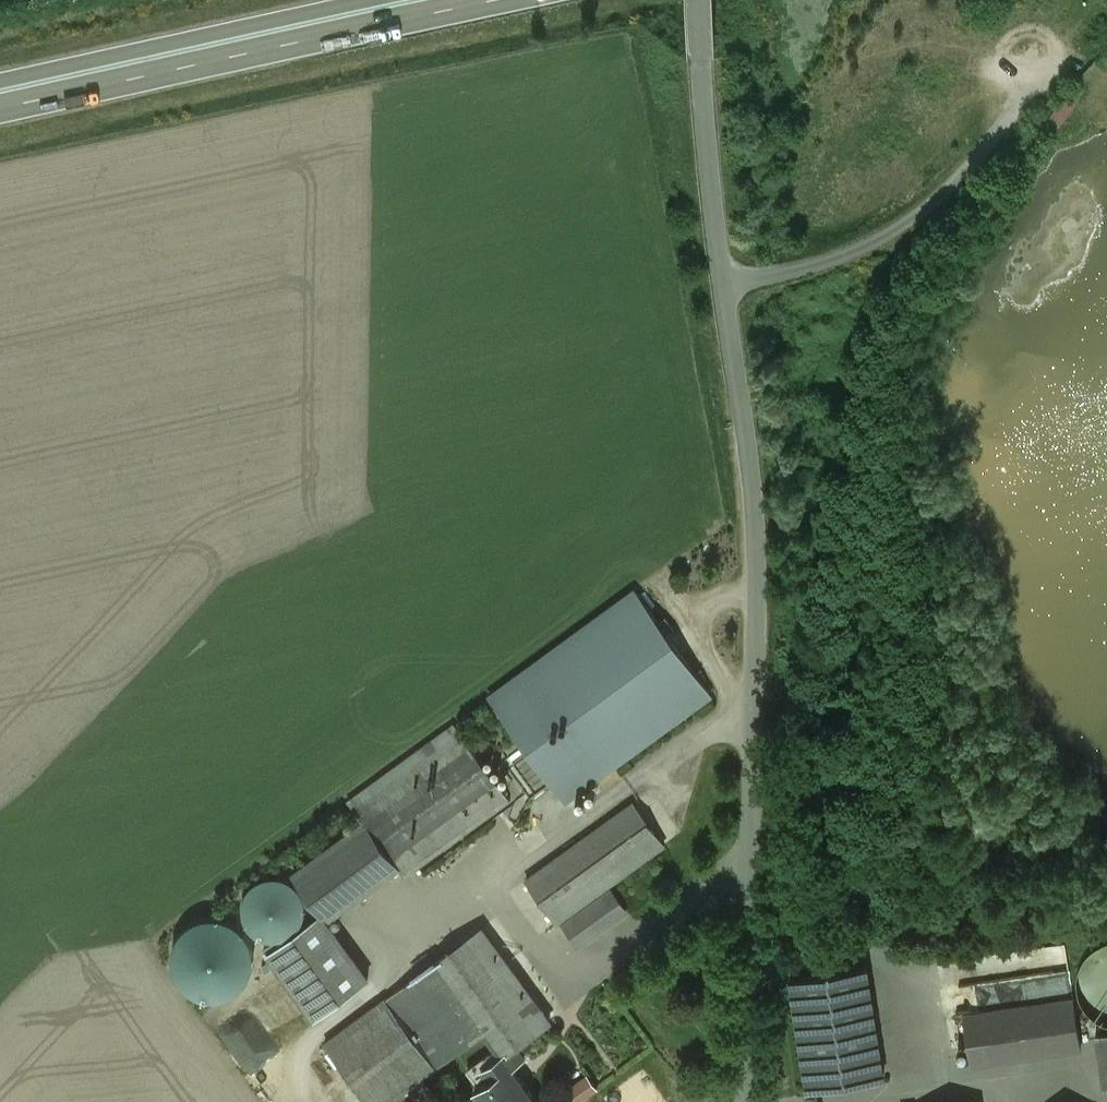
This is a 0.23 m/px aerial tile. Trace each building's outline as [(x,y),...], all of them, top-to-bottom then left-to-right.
[(1073,101),(1065,95),(1051,114),(1059,120),(1073,101)] [(637,592),(490,698),(563,799),(710,692),(637,592)] [(365,822),(471,746),(455,724),(349,802),(365,822)] [(365,822),(398,868),(405,877),(510,800),(471,746),(365,822)] [(585,794),(586,796),(588,798),(590,798),(592,798),(594,797),(595,796),(596,794),(596,792),(595,790),(593,788),(591,788),(589,788),(587,789),(586,790),(585,792),(585,794)] [(581,805),(583,805),(585,804),(586,802),(587,800),(587,798),(586,796),(585,795),(583,794),(580,794),(578,795),(577,796),(576,798),(576,801),(577,803),(579,804),(581,805)] [(633,802),(526,880),(558,923),(610,885),(665,846),(633,802)] [(365,822),(295,874),(323,914),(328,920),(398,868),(365,822)] [(251,910),(255,920),(264,927),(274,931),(285,929),(295,924),(302,915),(304,905),(303,896),(299,887),(291,881),(282,877),(273,877),(262,881),(254,889),(250,899),(251,910)] [(627,908),(610,885),(558,923),(575,946),(627,908)] [(323,914),(268,954),(316,1018),(369,979),(326,921),(328,920),(323,914)] [(175,972),(180,981),(188,989),(197,995),(207,998),(218,998),(228,995),(237,990),(245,983),(250,974),(253,963),(254,953),(251,942),(246,933),(239,926),(229,920),(219,917),(209,917),(198,919),(189,925),(181,932),(176,941),(173,951),(173,962),(175,972)] [(385,999),(435,1067),(486,1031),(499,1048),(504,1054),(549,1021),(482,930),(385,999)] [(1083,1001),(1094,1015),(1106,1021),(1106,942),(1103,943),(1089,953),(1080,968),(1078,985),(1083,1001)] [(867,965),(792,978),(807,1087),(884,1075),(867,965)] [(1082,1044),(1074,994),(964,1012),(972,1061),(1082,1044)] [(328,1041),(372,1101),(388,1101),(435,1067),(385,999),(328,1041)] [(1097,1032),(1105,1083),(1106,1083),(1106,1030),(1097,1032)] [(504,1054),(499,1048),(483,1060),(482,1059),(479,1060),(480,1061),(469,1069),(481,1085),(510,1063),(504,1054)] [(510,1063),(481,1085),(475,1089),(485,1101),(539,1101),(510,1063)] [(595,1071),(572,1085),(583,1101),(605,1088),(595,1071)] [(808,1093),(809,1101),(818,1101),(817,1092),(808,1093)]
